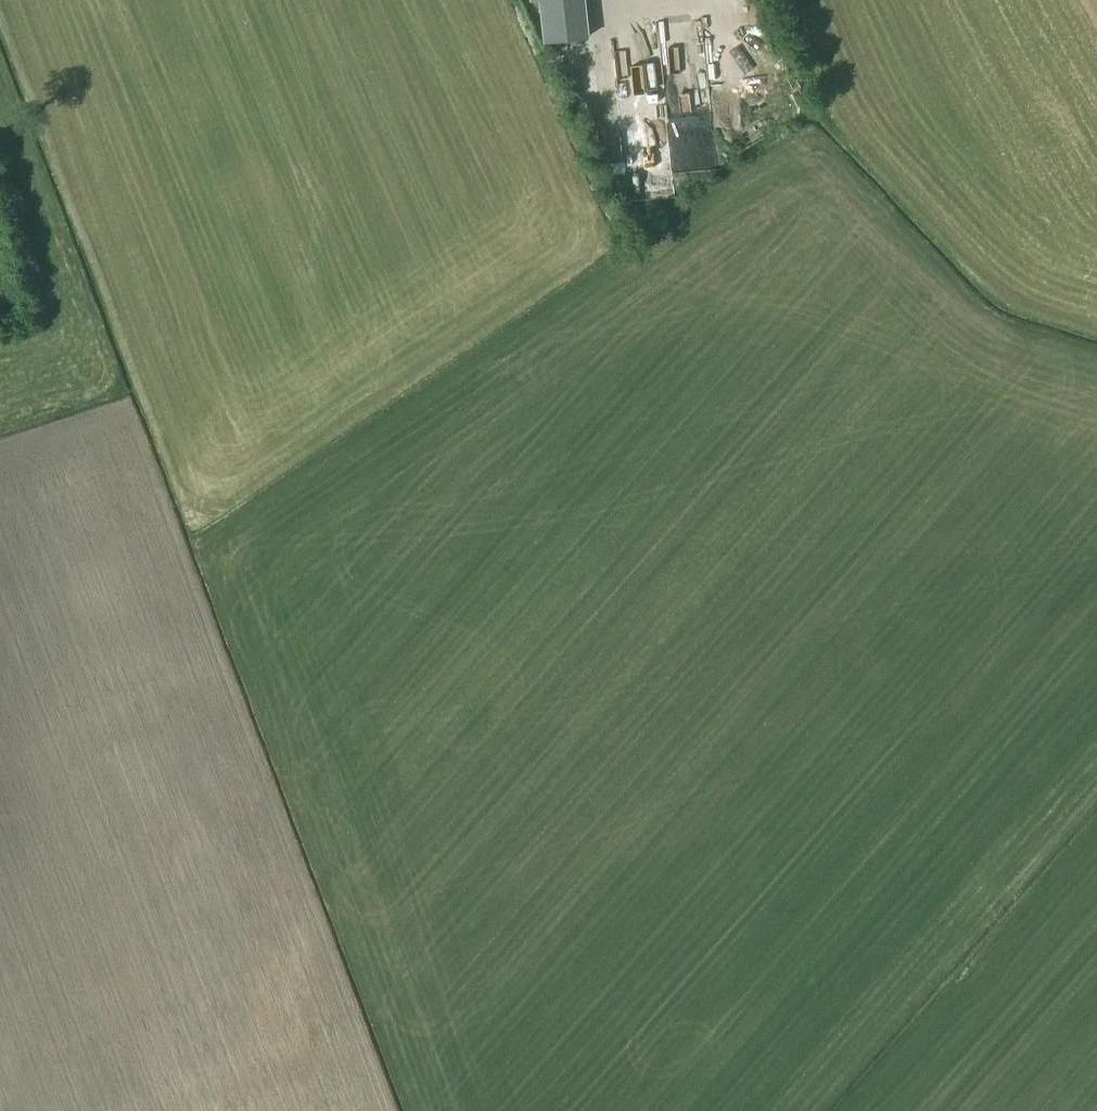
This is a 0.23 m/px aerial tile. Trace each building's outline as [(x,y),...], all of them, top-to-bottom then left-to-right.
[(542,41),(587,36),(584,0),(538,0),(542,41)] [(710,165),(694,19),(651,23),(665,140),(680,139),(683,168),(710,165)] [(664,196),(661,128),(618,130),(621,198),(664,196)]
